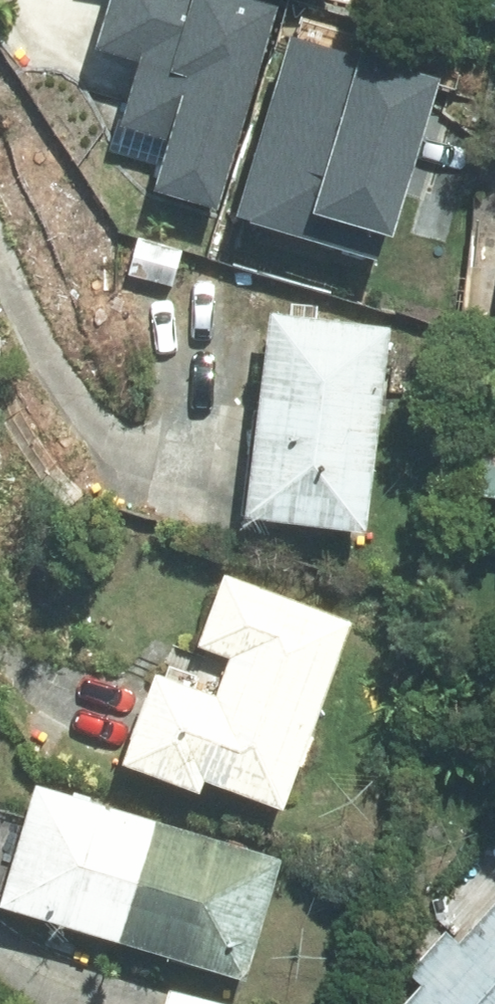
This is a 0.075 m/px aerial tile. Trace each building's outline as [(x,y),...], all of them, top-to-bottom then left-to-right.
[(215,213),(276,7),(252,0),(109,0),(95,49),(135,61),(108,153),(164,170),(156,195),(215,213)] [(239,207),(374,250),(436,61),(301,17),(239,207)] [(469,228),(458,319),(494,324),(494,232),(469,228)] [(246,516),(365,531),(389,328),(271,313),(246,516)] [(479,467),(475,500),(494,503),(494,469),(479,467)] [(205,778),(281,806),(350,623),(225,577),(198,648),(229,660),(215,698),(157,677),(124,763),(200,792),(205,778)] [(0,906),(122,943),(159,822),(37,785),(0,906)] [(280,859),(159,822),(122,943),(244,980),(280,859)] [(461,944),(447,931),(409,972),(425,987),(409,1003),(494,1003),(494,907),(461,944)] [(168,990),(164,1003),(223,1003),(168,990)]
